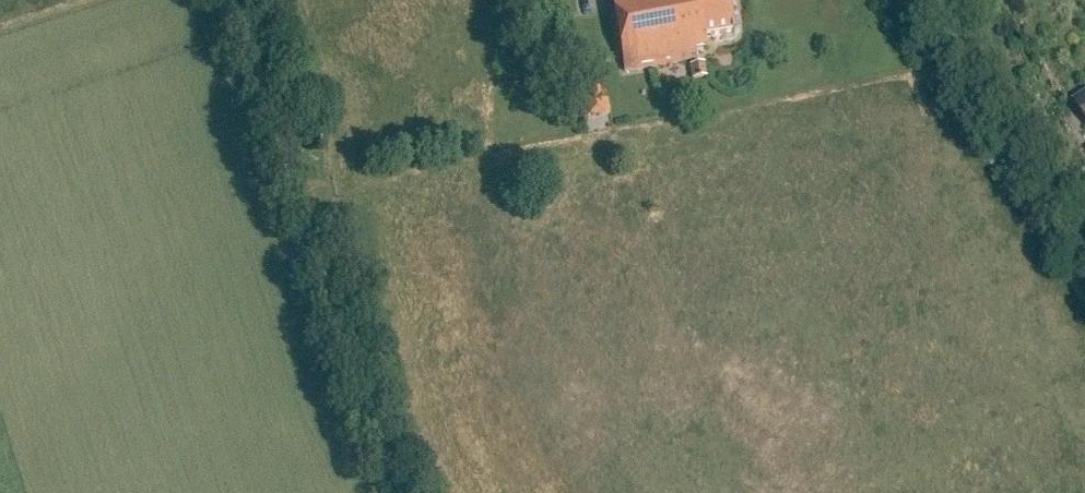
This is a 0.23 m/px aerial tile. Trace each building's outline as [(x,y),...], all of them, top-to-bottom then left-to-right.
[(625,73),(691,62),(690,57),(697,56),(696,49),(707,48),(706,39),(734,34),(728,0),(613,0),(625,73)] [(604,81),(579,86),(584,120),(610,116),(604,81)] [(1074,104),(1084,121),(1084,97),(1074,104)]
